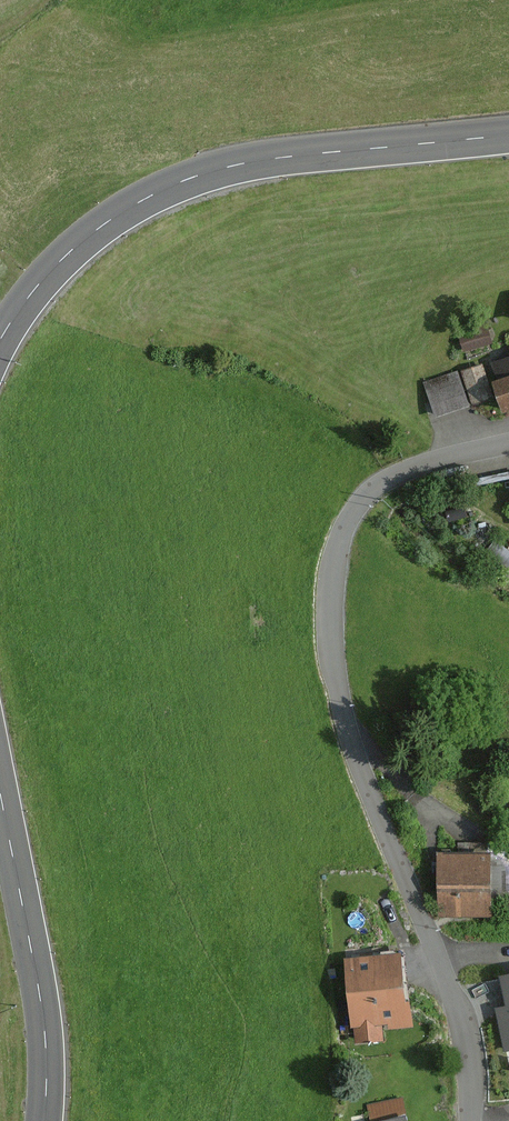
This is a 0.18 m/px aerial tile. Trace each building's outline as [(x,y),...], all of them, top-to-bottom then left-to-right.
[(459,337),(463,352),(492,344),(488,329),(459,337)] [(489,362),(495,380),(490,381),(501,414),(508,411),(508,355),(489,362)] [(483,365),(462,371),(473,404),(493,397),(483,365)] [(456,371),(424,382),(436,417),(469,406),(456,371)] [(463,506),(445,511),(448,521),(466,516),(463,506)] [(491,853),(438,853),(438,914),(491,913),(491,853)] [(400,953),(344,958),(351,1027),(354,1026),(356,1043),(383,1041),(381,1024),(389,1023),(389,1029),(413,1027),(411,1001),(405,1001),(400,953)] [(499,976),(505,1006),(495,1008),(505,1052),(508,1051),(508,974),(499,976)] [(401,1098),(368,1105),(371,1120),(405,1120),(401,1098)]
